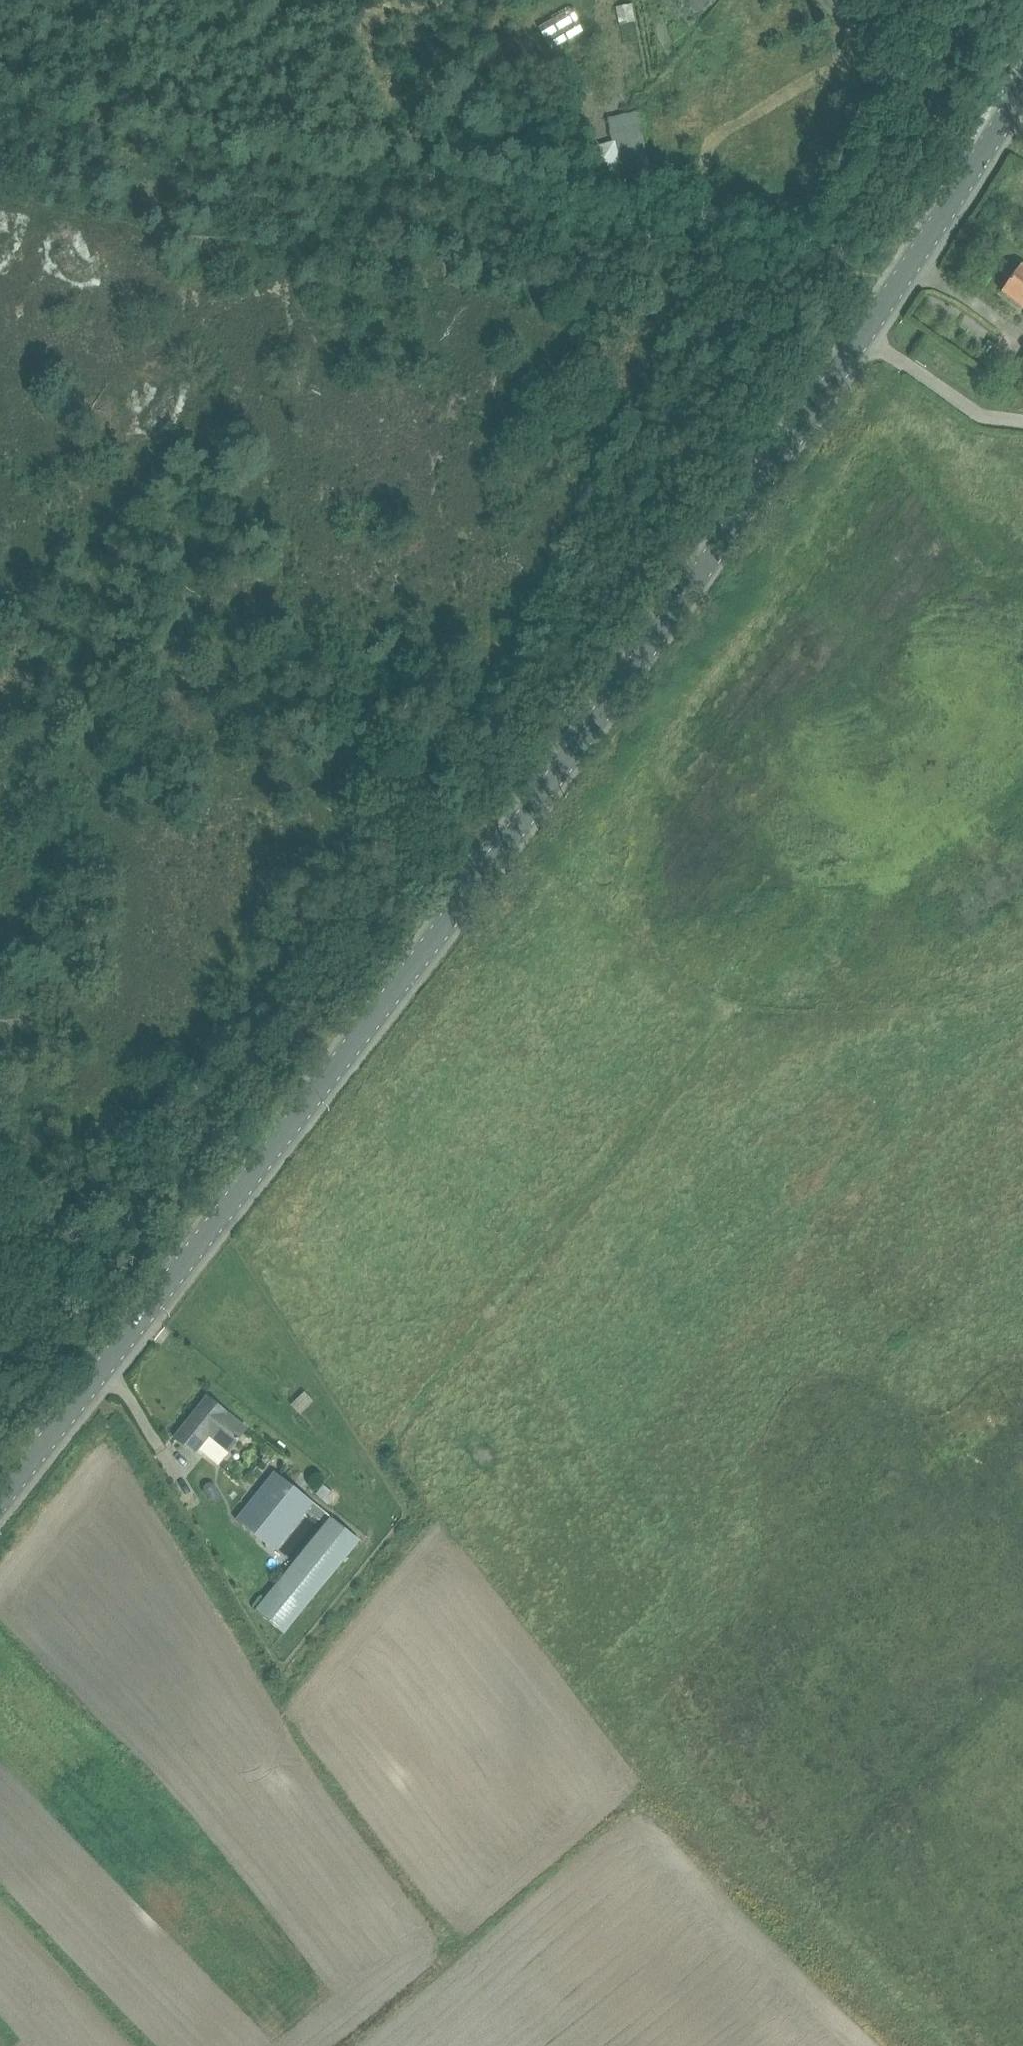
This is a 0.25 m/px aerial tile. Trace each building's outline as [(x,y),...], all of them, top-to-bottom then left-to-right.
[(635,21),(631,4),(616,8),(619,25),(635,21)] [(570,10),(538,28),(551,51),(583,33),(570,10)] [(615,143),(581,151),(589,184),(623,175),(615,143)] [(1022,264),(1002,292),(1022,307),(1022,265),(1022,264)] [(299,1413),(313,1399),(303,1389),(289,1403),(299,1413)] [(208,1396),(175,1437),(195,1453),(199,1448),(219,1465),(248,1429),(228,1413),(228,1412),(208,1396)] [(237,1520),(276,1551),(315,1502),(276,1471),(255,1497),(246,1490),(235,1503),(244,1510),(237,1520)] [(220,1494),(215,1485),(210,1483),(206,1484),(203,1488),(203,1493),(208,1500),(212,1502),(216,1501),(219,1498),(220,1494)] [(326,1504),(335,1492),(322,1483),(313,1495),(326,1504)] [(335,1570),(358,1541),(330,1519),(256,1611),(284,1633),(315,1594),(321,1599),(341,1575),(335,1570)]
